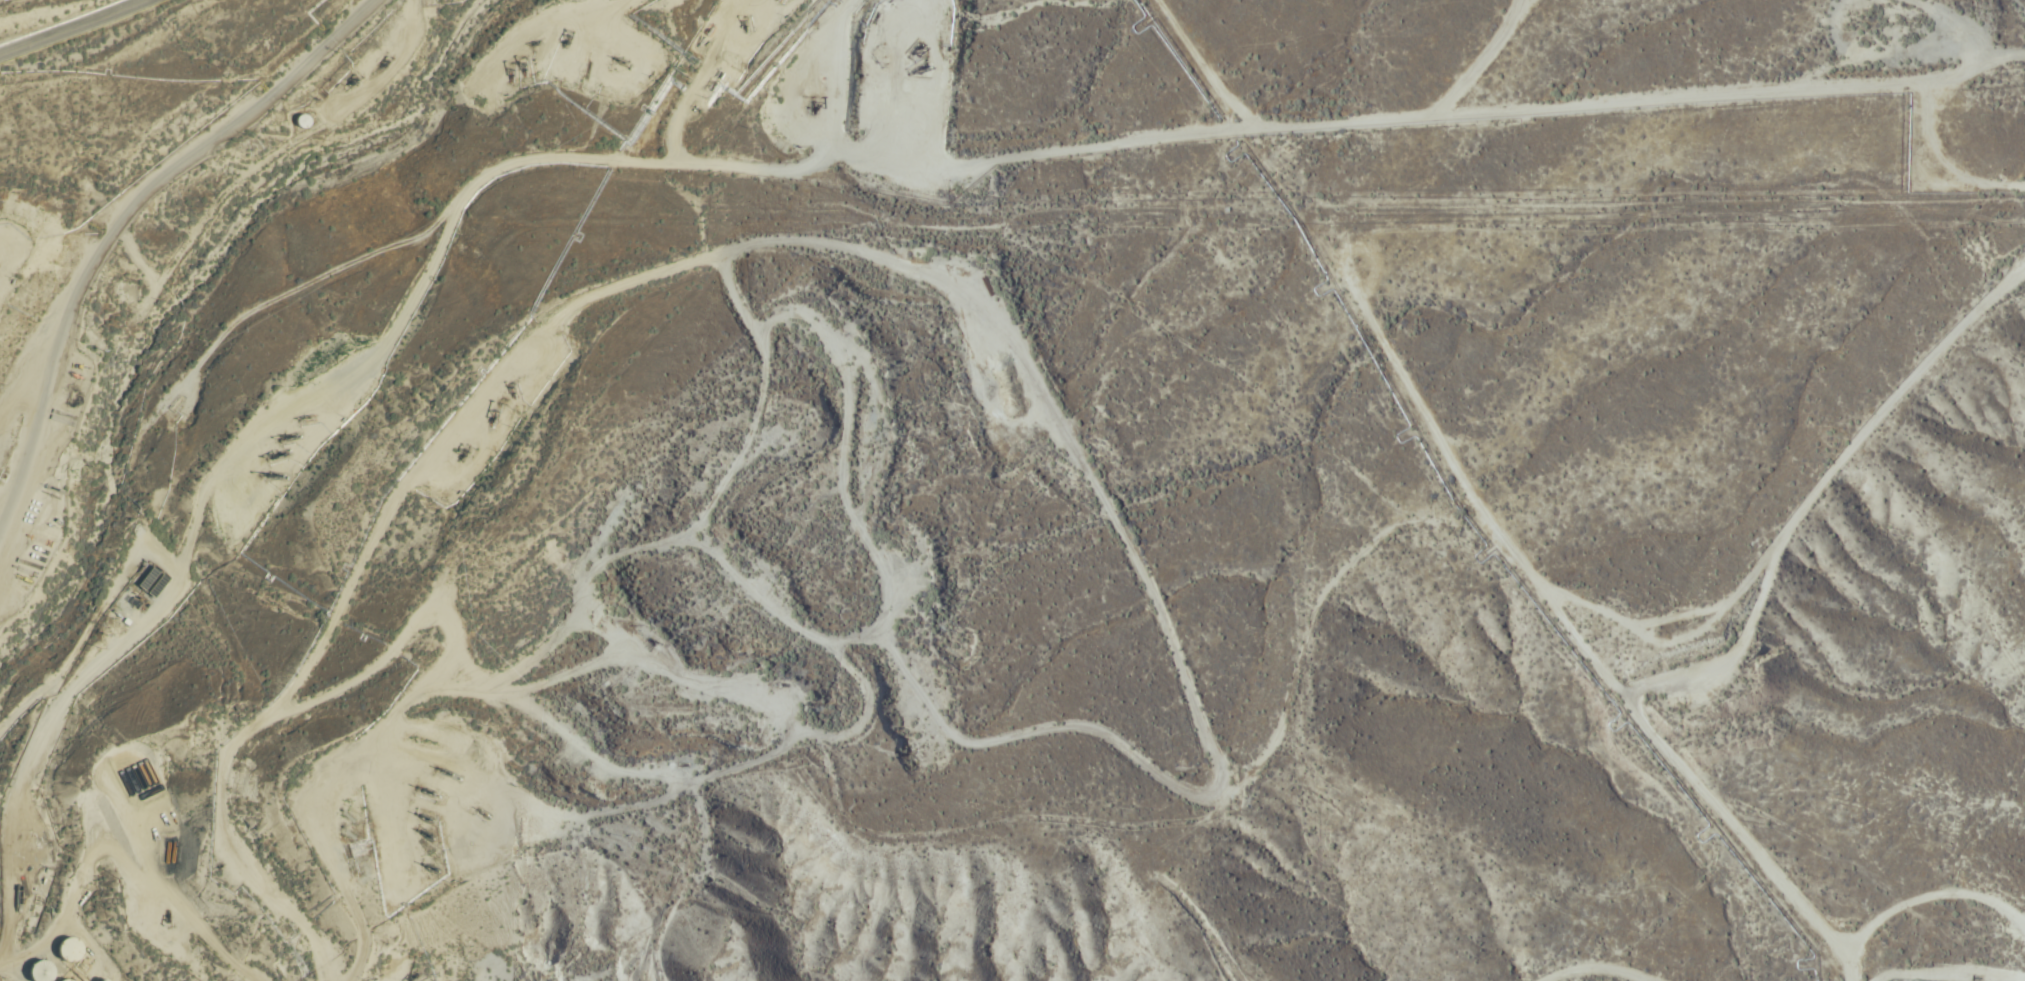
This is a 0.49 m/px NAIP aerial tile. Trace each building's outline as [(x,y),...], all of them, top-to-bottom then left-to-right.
[(80,938),(62,940),(65,961),(84,958),(80,938)] [(64,976),(54,964),(40,975),(44,980),(57,980),(64,976)]
